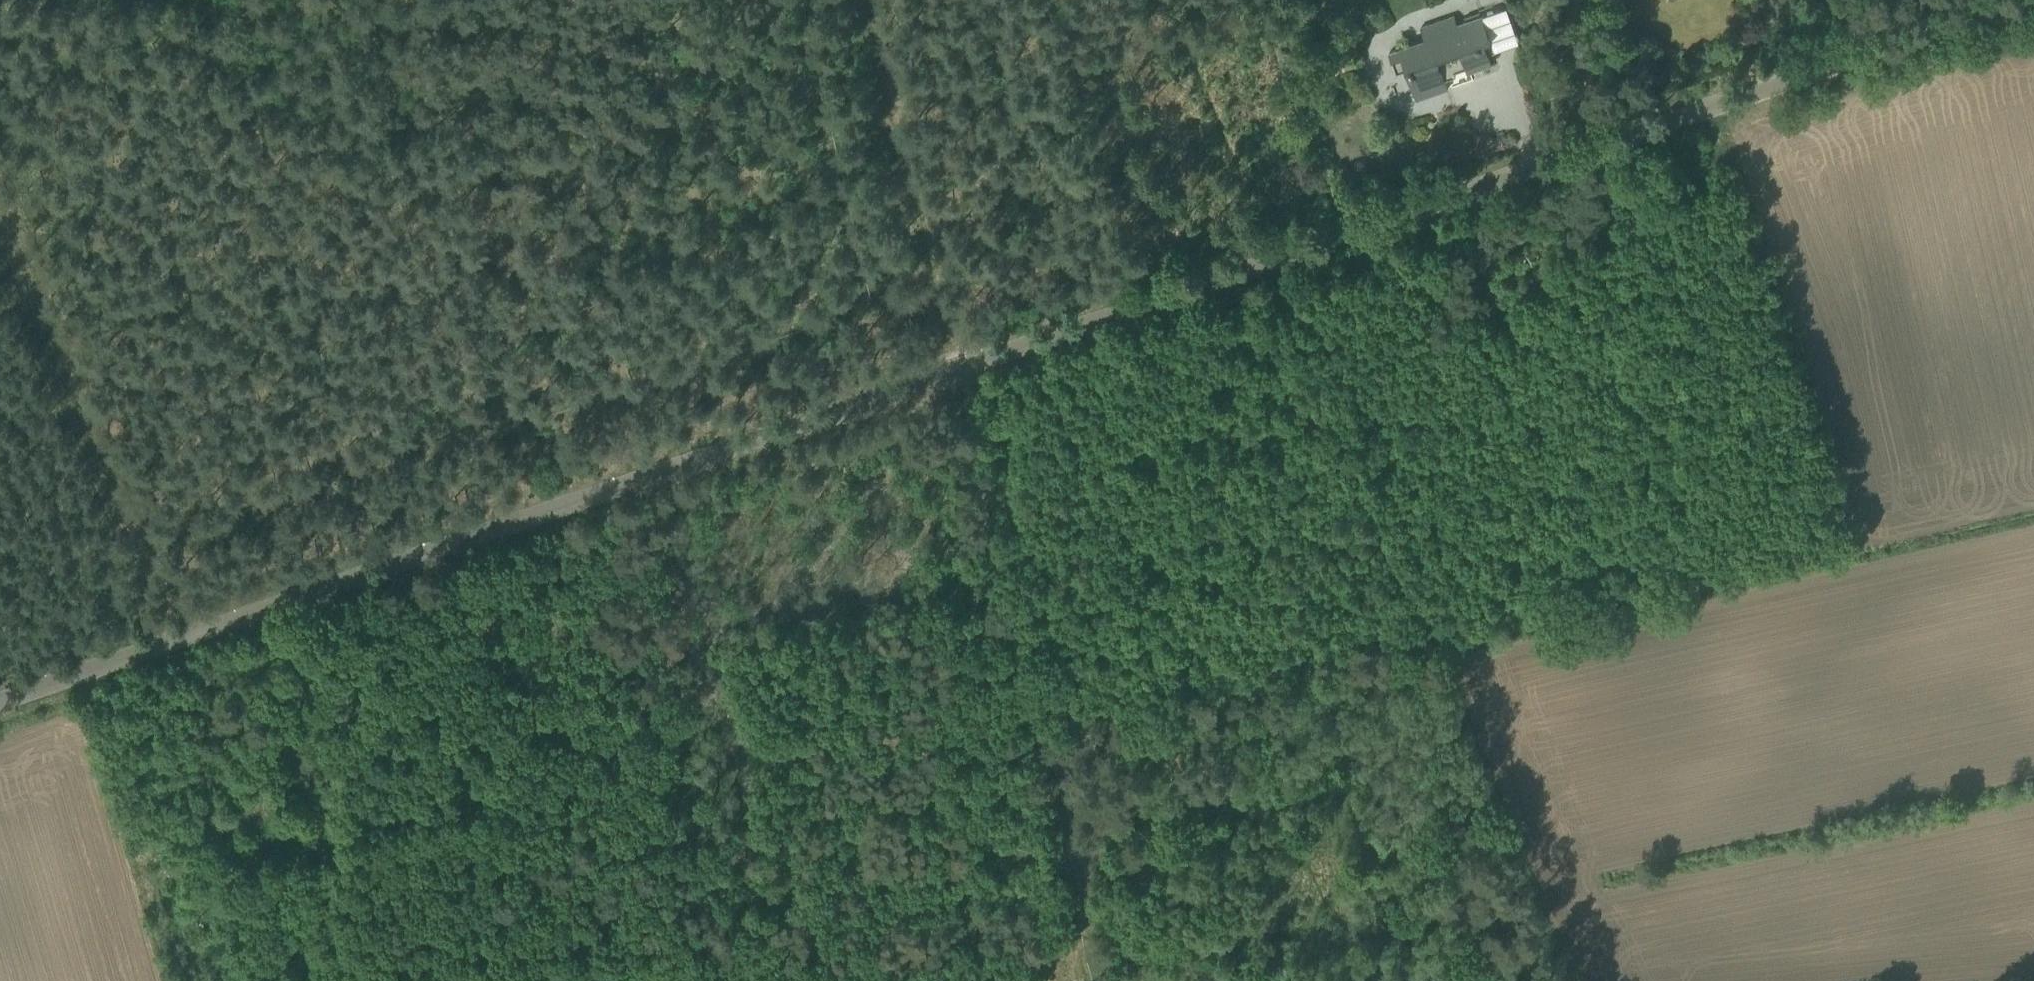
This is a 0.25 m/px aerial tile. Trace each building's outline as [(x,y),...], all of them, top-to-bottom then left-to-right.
[(1484,42),(1490,40),(1481,15),(1457,23),(1454,15),(1420,27),(1424,39),(1389,51),(1396,72),(1405,69),(1416,99),(1448,88),(1444,79),(1456,75),(1454,71),(1466,67),(1467,71),(1491,62),(1484,42)]
